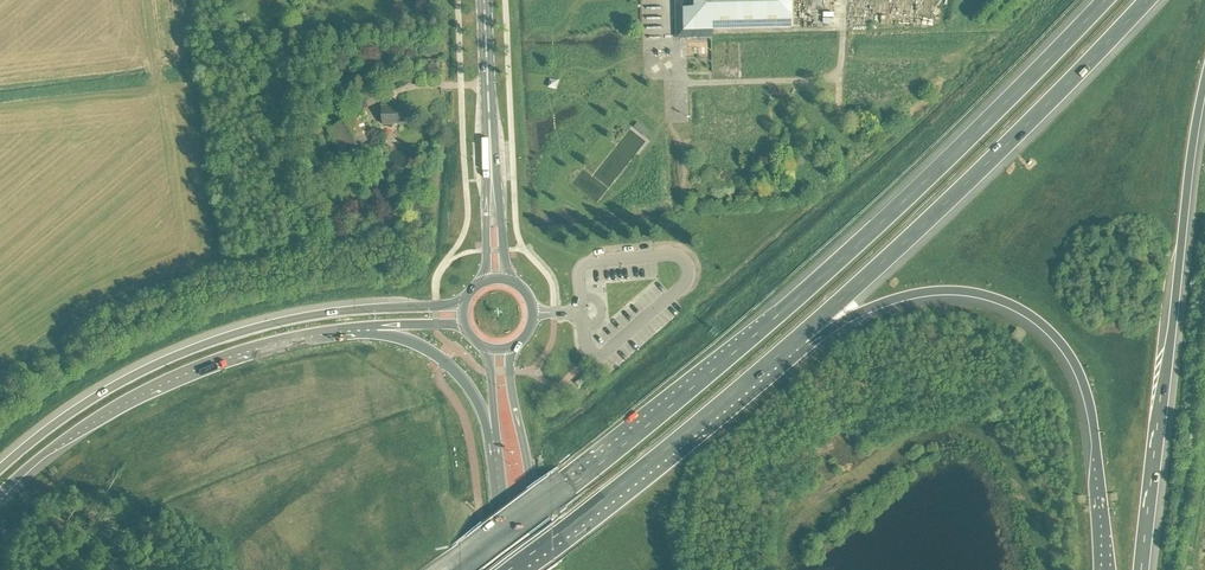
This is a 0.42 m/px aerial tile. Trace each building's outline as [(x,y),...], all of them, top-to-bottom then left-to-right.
[(675,7),(676,21),(678,21),(678,35),(708,35),(708,30),(792,28),(791,0),(695,0),(695,7),(675,7)] [(810,6),(811,23),(824,22),(823,5),(810,6)] [(390,106),(382,107),(382,125),(410,123),(409,107),(390,107),(390,106)] [(353,107),(336,116),(340,123),(327,130),(340,155),(371,139),(358,114),(357,115),(353,107)]
